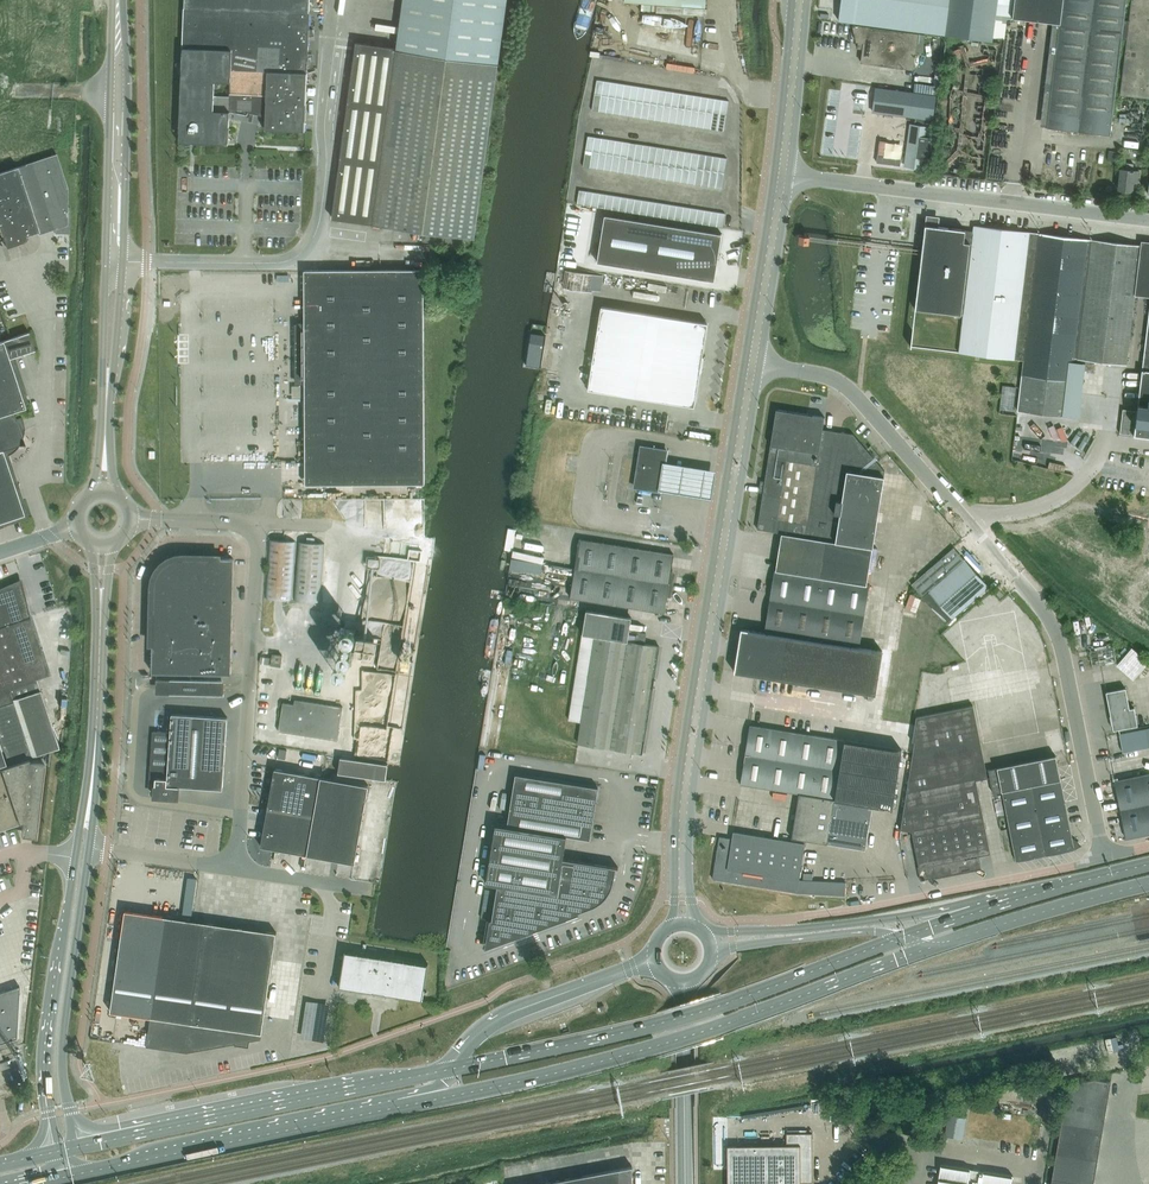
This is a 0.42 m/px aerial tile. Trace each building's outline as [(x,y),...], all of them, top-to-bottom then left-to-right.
[(179,142),(228,144),(230,111),(248,115),(248,112),(265,116),(265,130),(305,131),(311,12),(311,0),(184,0),(182,48),(179,142)] [(396,48),(356,42),(333,215),(475,234),(507,0),(402,0),(396,48)] [(838,20),(944,34),(949,0),(841,0),(838,20)] [(945,35),(993,42),(993,38),(998,0),(950,0),(945,35)] [(993,38),(1004,39),(1007,20),(1013,18),(1015,0),(998,0),(993,38)] [(1013,18),(1056,23),(1048,91),(1043,126),(1048,127),(1109,134),(1114,91),(1121,38),(1127,39),(1130,20),(1123,20),(1125,0),(1015,0),(1013,18)] [(1121,92),(1148,96),(1148,0),(1132,0),(1130,20),(1127,39),(1121,91),(1121,92)] [(657,5),(656,12),(707,15),(707,8),(657,5)] [(858,43),(858,49),(862,49),(861,63),(913,70),(916,51),(922,52),(925,36),(918,35),(853,26),(853,28),(856,42),(858,43)] [(597,80),(594,95),(601,96),(604,81),(597,80)] [(604,81),(601,96),(608,97),(611,82),(604,81)] [(611,82),(608,97),(615,98),(618,83),(611,82)] [(618,83),(615,98),(622,99),(625,84),(618,83)] [(625,84),(622,99),(629,101),(631,85),(625,84)] [(631,85),(629,101),(636,102),(638,86),(631,85)] [(638,86),(636,102),(643,103),(645,87),(638,86)] [(645,87),(643,103),(650,104),(652,89),(645,87)] [(876,91),(873,112),(916,118),(931,120),(932,120),(935,96),(923,95),(900,91),(876,88),(876,91)] [(652,89),(650,104),(657,105),(659,90),(652,89)] [(659,90),(657,105),(664,106),(666,91),(659,90)] [(666,91),(664,106),(671,107),(673,92),(666,91)] [(673,92),(671,107),(678,108),(680,93),(673,92)] [(680,93),(678,108),(685,109),(687,94),(680,93)] [(687,94),(685,109),(692,110),(694,95),(687,94)] [(592,110),(599,111),(601,96),(594,95),(592,110)] [(694,95),(692,110),(699,112),(701,96),(694,95)] [(601,96),(599,111),(606,112),(608,97),(601,96)] [(701,96),(699,112),(706,113),(708,97),(701,96)] [(608,97),(606,112),(613,114),(615,98),(608,97)] [(708,97),(706,113),(713,114),(715,99),(708,97)] [(615,98),(613,114),(620,115),(622,99),(615,98)] [(622,99),(620,115),(627,116),(629,101),(622,99)] [(715,99),(713,114),(719,115),(722,100),(715,99)] [(722,100),(719,115),(726,116),(729,101),(722,100)] [(629,101),(627,116),(634,117),(636,102),(629,101)] [(636,102),(634,117),(641,118),(643,103),(636,102)] [(643,103),(641,118),(647,119),(650,104),(643,103)] [(650,104),(647,119),(654,120),(657,105),(650,104)] [(657,105),(654,120),(661,121),(664,106),(657,105)] [(664,106),(661,121),(668,122),(671,107),(664,106)] [(671,107),(668,122),(675,124),(678,108),(671,107)] [(678,108),(675,124),(682,125),(685,109),(678,108)] [(685,109),(682,125),(689,126),(692,110),(685,109)] [(692,110),(689,126),(696,127),(699,112),(692,110)] [(699,112),(696,127),(703,128),(706,113),(699,112)] [(706,113),(703,128),(710,129),(713,114),(706,113)] [(713,114),(710,129),(717,130),(719,115),(713,114)] [(719,115),(717,130),(724,131),(726,116),(719,115)] [(914,129),(908,134),(909,135),(905,167),(925,170),(931,120),(916,118),(914,129)] [(585,150),(592,151),(595,137),(588,136),(585,150)] [(595,137),(592,151),(599,152),(602,138),(595,137)] [(602,138),(599,152),(606,153),(609,139),(602,138)] [(609,139),(606,153),(613,155),(616,140),(609,139)] [(616,140),(613,155),(620,156),(622,142),(616,140)] [(622,142),(620,156),(627,157),(629,143),(622,142)] [(627,157),(627,159),(634,160),(636,144),(629,143),(627,157)] [(636,144),(634,160),(641,161),(643,145),(636,144)] [(643,145),(641,161),(648,162),(650,146),(643,145)] [(650,146),(648,162),(655,164),(657,147),(650,146)] [(657,147),(655,164),(662,165),(664,148),(657,147)] [(664,148),(662,165),(669,166),(671,149),(664,148)] [(671,149),(669,166),(676,167),(678,150),(671,149)] [(583,166),(590,168),(592,151),(585,150),(583,166)] [(678,150),(676,167),(683,168),(685,152),(678,150)] [(592,151),(590,168),(597,169),(599,152),(592,151)] [(599,152),(597,169),(604,170),(606,153),(599,152)] [(685,152),(683,168),(690,169),(692,153),(685,152)] [(606,153),(604,170),(611,171),(613,155),(606,153)] [(692,153),(690,169),(697,170),(697,168),(699,154),(692,153)] [(45,231),(55,228),(55,233),(69,233),(69,207),(66,207),(66,187),(55,154),(23,165),(45,231)] [(699,154),(697,168),(704,169),(706,155),(699,154)] [(613,155),(611,171),(618,172),(620,156),(613,155)] [(706,155),(704,169),(711,170),(713,156),(706,155)] [(620,156),(618,172),(625,173),(627,159),(627,157),(620,156)] [(713,156),(711,170),(718,171),(720,157),(713,156)] [(720,157),(718,171),(725,172),(727,158),(720,157)] [(627,159),(625,173),(632,174),(634,160),(627,159)] [(634,160),(632,174),(638,175),(641,161),(634,160)] [(641,161),(638,175),(645,177),(648,162),(641,161)] [(648,162),(645,177),(652,178),(655,164),(648,162)] [(1136,183),(1137,171),(1132,170),(1133,164),(1126,163),(1125,169),(1120,169),(1117,190),(1131,191),(1132,183),(1136,183)] [(655,164),(652,178),(659,179),(662,165),(655,164)] [(0,173),(0,231),(1,234),(2,234),(6,247),(22,242),(24,240),(25,238),(26,236),(25,235),(37,231),(38,233),(45,231),(23,165),(0,173)] [(662,165),(659,179),(666,180),(669,166),(662,165)] [(669,166),(666,180),(673,181),(676,167),(669,166)] [(676,167),(673,181),(680,182),(683,168),(676,167)] [(683,168),(680,182),(687,183),(690,169),(683,168)] [(697,170),(694,184),(701,186),(704,169),(697,168),(697,170)] [(690,169),(687,183),(694,184),(697,170),(690,169)] [(704,169),(701,186),(708,187),(711,170),(704,169)] [(711,170),(708,187),(715,188),(718,171),(711,170)] [(718,171),(715,188),(722,189),(725,172),(718,171)] [(577,204),(584,205),(586,191),(579,190),(577,204)] [(584,205),(591,206),(593,192),(586,191),(584,205)] [(600,193),(593,192),(591,206),(598,207),(600,193)] [(607,194),(600,193),(598,207),(605,208),(607,194)] [(614,195),(607,194),(605,208),(612,210),(614,195)] [(621,197),(614,195),(612,210),(618,211),(621,197)] [(628,198),(621,197),(618,211),(625,212),(628,198)] [(635,199),(628,198),(625,212),(632,213),(635,199)] [(642,200),(635,199),(632,213),(639,214),(642,200)] [(649,201),(642,200),(639,214),(646,215),(649,201)] [(646,215),(653,216),(656,202),(649,201),(646,215)] [(653,216),(660,217),(663,203),(656,202),(653,216)] [(663,203),(660,217),(667,218),(670,204),(663,203)] [(674,220),(676,206),(670,204),(667,218),(674,220)] [(681,221),(683,207),(676,206),(674,220),(681,221)] [(688,222),(690,208),(683,207),(681,221),(688,222)] [(690,208),(688,222),(695,223),(697,209),(690,208)] [(697,209),(695,223),(702,224),(704,210),(697,209)] [(704,210),(702,224),(709,225),(711,211),(704,210)] [(716,226),(718,212),(711,211),(709,225),(716,226)] [(725,213),(718,212),(716,226),(723,227),(725,213)] [(605,215),(597,262),(714,281),(722,234),(605,215)] [(1034,233),(974,226),(973,232),(965,231),(965,230),(938,227),(939,221),(933,220),(926,220),(925,225),(917,296),(916,296),(915,309),(963,315),(958,352),(1018,359),(1023,360),(1017,410),(1065,416),(1072,357),(1075,358),(1126,364),(1134,293),(1148,295),(1148,247),(1090,240),(1034,233)] [(459,257),(451,256),(435,253),(433,265),(457,269),(457,267),(459,257)] [(297,324),(297,370),(297,384),(305,384),(305,461),(352,461),(352,484),(341,484),(341,485),(424,484),(424,270),(304,270),(304,271),(304,274),(304,324),(297,324)] [(603,276),(594,275),(569,271),(566,288),(591,292),(592,290),(600,292),(603,276)] [(670,402),(694,406),(700,373),(702,373),(704,357),(702,357),(708,323),(683,320),(601,306),(588,389),(670,402)] [(1137,412),(1123,410),(1120,434),(1134,435),(1148,437),(1148,312),(1137,412)] [(17,421),(13,411),(24,407),(22,402),(27,400),(13,357),(35,349),(29,332),(28,332),(10,338),(7,339),(0,342),(0,523),(24,515),(2,451),(24,443),(17,421)] [(884,471),(853,433),(823,429),(824,417),(776,409),(765,480),(764,487),(757,529),(781,533),(872,547),(884,471)] [(634,487),(660,491),(665,458),(666,450),(641,446),(640,454),(634,487)] [(677,470),(659,467),(655,495),(673,498),(683,500),(694,502),(705,504),(708,504),(713,476),(709,475),(699,473),(688,472),(677,470)] [(906,477),(884,473),(882,487),(904,490),(906,477)] [(872,547),(781,533),(776,570),(774,570),(765,629),(769,630),(825,639),(831,640),(859,644),(869,585),(866,585),(872,547)] [(265,598),(292,600),(296,542),(269,539),(265,598)] [(670,574),(671,570),(673,554),(579,539),(575,568),(671,584),(673,574),(670,574)] [(319,602),(325,544),(298,542),(294,600),(319,602)] [(946,624),(987,587),(954,548),(912,585),(944,622),(946,624)] [(150,622),(150,626),(150,628),(154,629),(154,643),(153,643),(152,672),(157,672),(156,679),(172,679),(172,693),(221,694),(221,680),(191,679),(191,673),(231,674),(233,559),(218,558),(184,557),(176,558),(169,561),(163,566),(158,572),(155,579),(154,586),(154,615),(150,615),(150,622)] [(664,613),(667,597),(667,593),(669,594),(671,584),(575,568),(570,598),(664,613)] [(0,590),(0,738),(9,765),(28,758),(32,757),(59,748),(36,679),(49,675),(19,584),(0,590)] [(637,632),(636,636),(628,635),(631,617),(586,610),(582,634),(569,719),(581,722),(578,743),(642,753),(659,646),(644,644),(646,634),(637,632)] [(769,633),(764,632),(741,629),(734,672),(756,675),(875,694),(882,651),(830,643),(825,642),(769,633)] [(769,630),(769,633),(825,642),(825,639),(769,630)] [(1089,652),(1092,666),(1116,661),(1113,647),(1089,652)] [(1148,662),(1132,647),(1117,664),(1133,679),(1148,662)] [(271,665),(281,666),(282,655),(272,654),(272,658),(271,665)] [(260,663),(271,665),(272,658),(260,656),(260,663)] [(1129,709),(1125,688),(1105,692),(1113,730),(1137,726),(1133,708),(1129,709)] [(337,740),(343,707),(302,700),(301,705),(283,702),(278,731),(337,740)] [(981,868),(978,855),(990,853),(976,780),(987,778),(973,706),(916,717),(912,742),(914,742),(900,829),(912,831),(919,867),(918,867),(920,878),(920,880),(923,880),(923,881),(925,881),(925,880),(963,872),(962,868),(968,867),(969,870),(981,868)] [(156,778),(154,796),(178,798),(179,786),(223,789),(227,717),(172,714),(168,768),(152,767),(151,778),(156,778)] [(843,741),(751,726),(750,726),(748,734),(745,756),(743,772),(741,782),(741,784),(799,794),(791,838),(826,844),(827,843),(843,741)] [(1119,733),(1124,757),(1148,752),(1148,727),(1119,733)] [(901,750),(843,741),(827,843),(864,849),(867,834),(871,805),(892,809),(901,750)] [(1016,861),(1062,851),(1074,849),(1055,756),(997,767),(997,768),(988,770),(993,793),(1001,792),(1016,861)] [(340,757),(338,772),(386,779),(388,764),(340,757)] [(19,824),(19,823),(22,822),(21,835),(35,837),(44,763),(29,762),(28,758),(9,765),(0,768),(0,830),(19,824)] [(274,768),(267,807),(315,815),(316,807),(322,777),(317,776),(274,768)] [(1148,834),(1148,773),(1114,781),(1126,839),(1148,834)] [(515,774),(507,825),(567,835),(566,836),(590,839),(598,787),(515,774)] [(315,815),(308,854),(354,863),(363,815),(368,785),(322,777),(316,807),(315,815)] [(262,838),(261,846),(274,848),(293,852),(302,853),(308,854),(315,815),(267,807),(262,838)] [(490,919),(485,948),(579,914),(578,912),(595,905),(596,905),(597,905),(598,904),(600,902),(602,901),(603,899),(604,898),(605,898),(606,897),(607,896),(608,895),(608,893),(609,892),(610,891),(611,889),(611,888),(612,886),(612,885),(613,884),(613,883),(613,882),(613,881),(614,879),(616,868),(618,868),(618,867),(563,858),(566,836),(567,835),(507,825),(507,826),(495,824),(486,883),(497,885),(492,920),(490,919)] [(845,882),(815,881),(812,881),(813,873),(803,872),(803,880),(799,880),(804,844),(791,841),(734,832),(733,832),(732,839),(719,837),(713,879),(726,881),(726,878),(733,879),(732,882),(797,892),(845,895),(845,885),(845,882)] [(125,910),(110,1011),(150,1017),(146,1046),(181,1052),(184,1052),(186,1052),(261,1039),(270,973),(276,932),(205,922),(203,922),(201,921),(192,920),(165,916),(125,910)] [(339,987),(375,993),(381,994),(422,1000),(428,963),(345,950),(339,987)] [(16,1037),(19,985),(0,992),(0,1042),(16,1037)] [(7,1060),(0,1063),(0,1070),(9,1067),(7,1060)] [(1110,1082),(1093,1079),(1067,1085),(1051,1183),(1083,1183),(1093,1183),(1110,1082)] [(962,1138),(965,1117),(947,1114),(944,1135),(962,1138)] [(800,1183),(812,1183),(811,1134),(786,1135),(787,1147),(728,1147),(728,1183),(800,1183)] [(1012,1177),(940,1165),(937,1183),(1011,1183),(1012,1177)] [(904,1170),(882,1166),(881,1173),(888,1174),(886,1183),(902,1183),(904,1170)] [(604,1172),(538,1183),(632,1183),(632,1167),(604,1172)]
